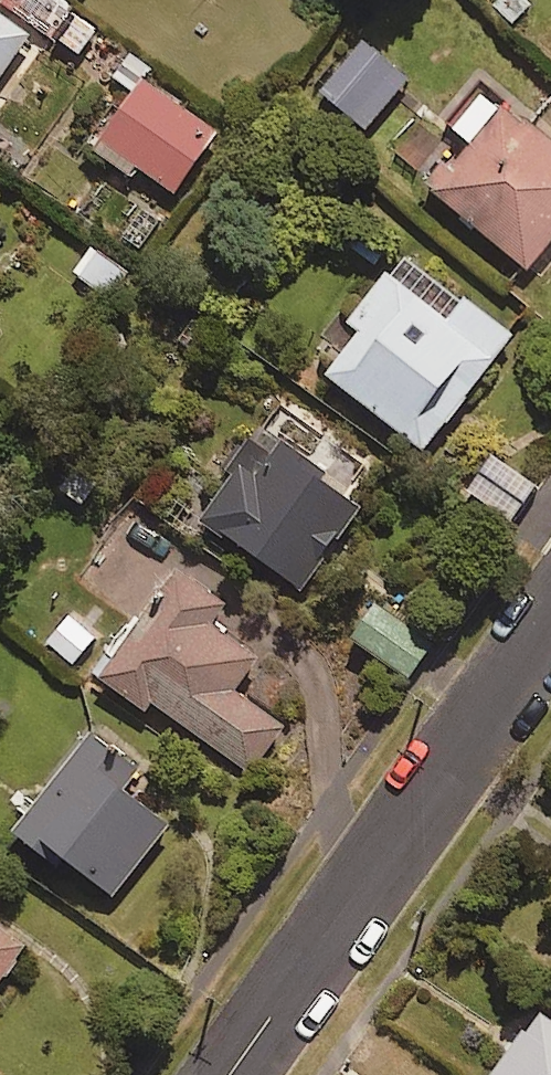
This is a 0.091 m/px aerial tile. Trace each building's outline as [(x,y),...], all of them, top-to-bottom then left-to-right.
[(56,0),(17,0),(11,10),(53,39),(73,11),(56,0)] [(29,40),(0,20),(0,82),(29,40)] [(408,83),(365,46),(322,96),(365,133),(408,83)] [(216,139),(142,87),(96,154),(131,178),(137,170),(176,197),(216,139)] [(486,94),(454,132),(477,151),(437,198),(529,273),(550,246),(550,147),(486,94)] [(126,276),(91,252),(74,276),(109,300),(126,276)] [(511,339),(404,260),(350,332),(359,338),(328,380),(427,454),(511,339)] [(302,594),(360,510),(327,487),(334,477),(283,441),(254,481),(240,471),(203,525),(302,594)] [(268,661),(222,626),(235,609),(176,565),(91,678),(141,717),(149,706),(251,783),(295,725),(247,689),(268,661)] [(435,648),(381,606),(351,645),(405,687),(435,648)] [(96,640),(71,616),(45,643),(71,667),(96,640)] [(138,775),(89,741),(20,838),(113,904),(167,828),(123,796),(138,775)] [(26,952),(0,933),(0,987),(26,952)] [(540,1020),(500,1074),(550,1074),(550,1028),(540,1020)]
